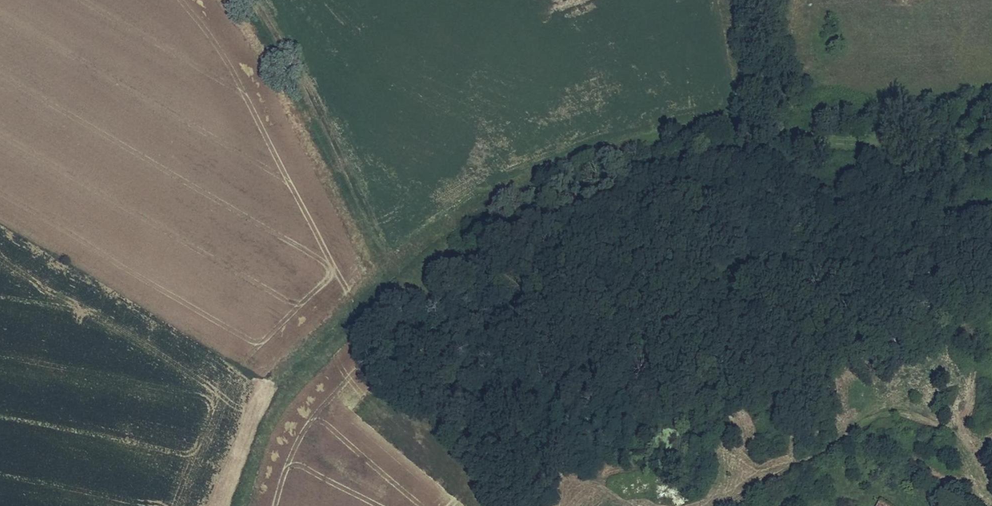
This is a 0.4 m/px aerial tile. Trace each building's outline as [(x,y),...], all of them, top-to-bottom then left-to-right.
[(896,487),(883,505),(884,505),(903,505),(910,496),(896,487)]
